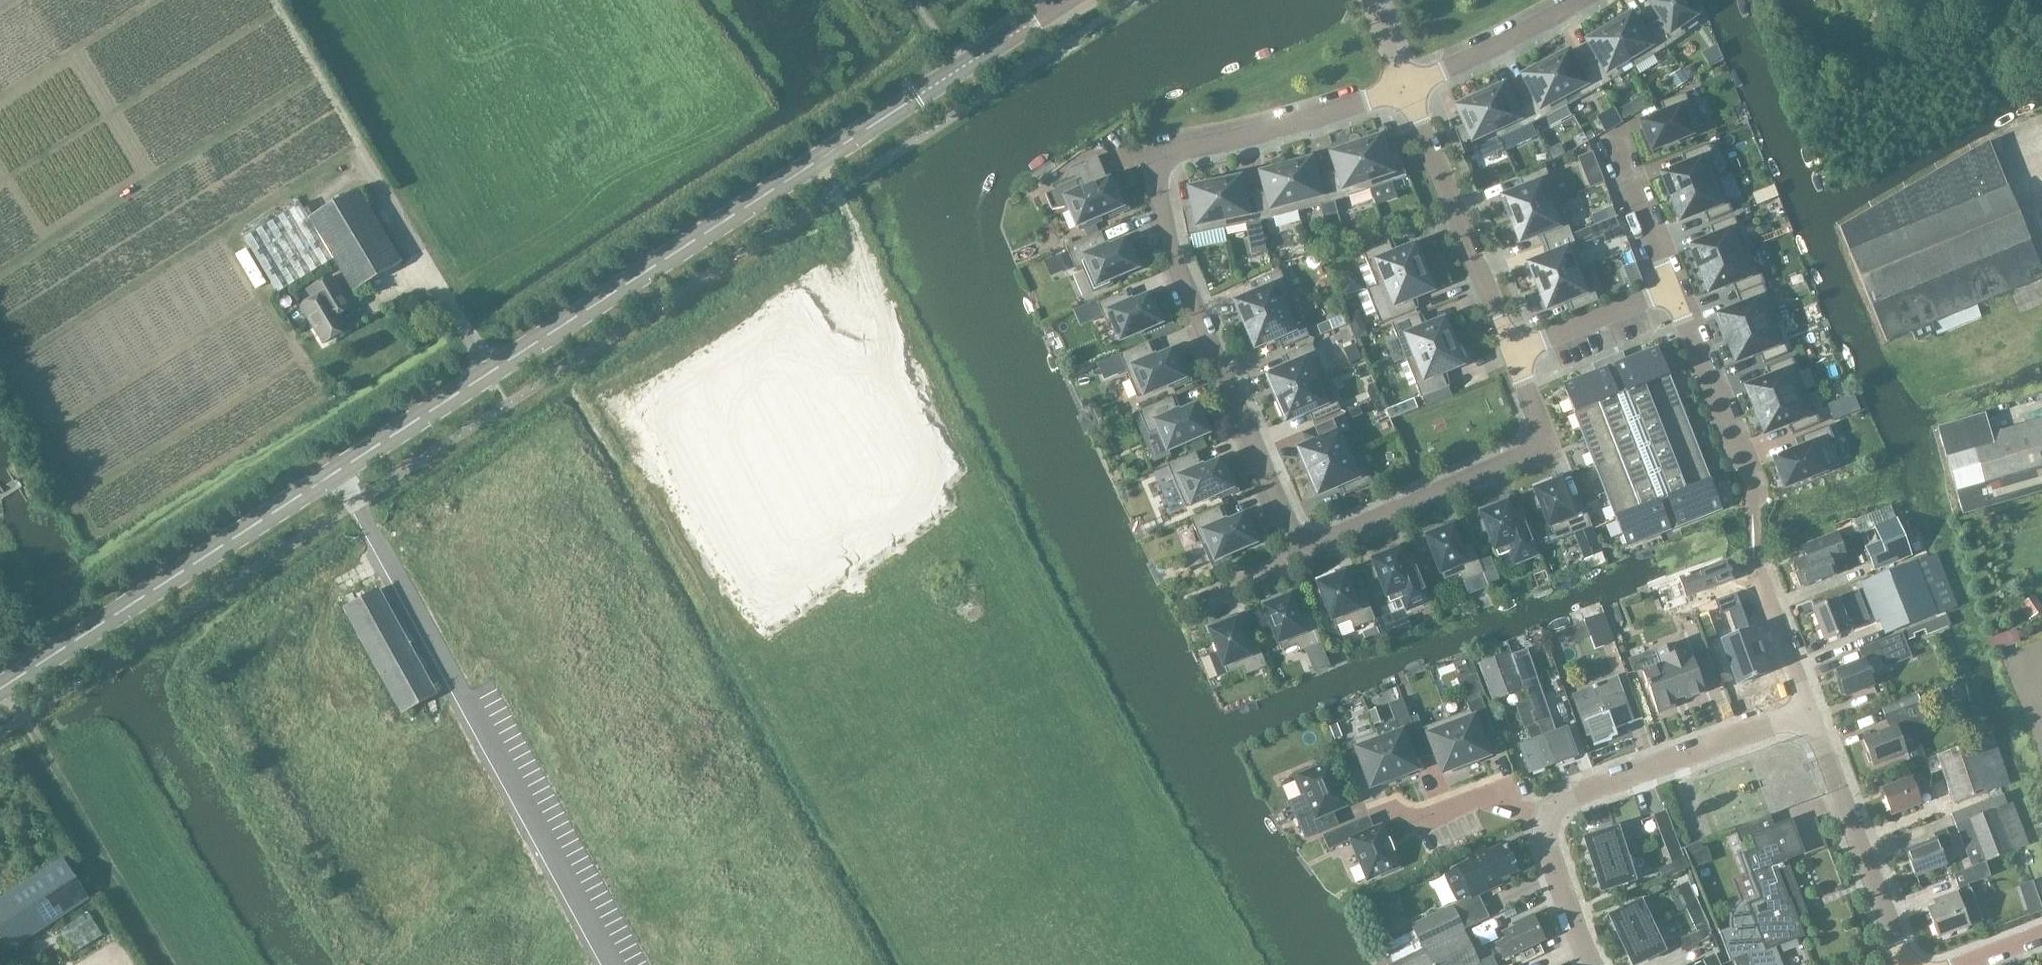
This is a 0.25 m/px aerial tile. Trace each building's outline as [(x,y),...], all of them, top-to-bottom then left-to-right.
[(1665,47),(1685,34),(1679,26),(1694,15),(1684,0),(1649,0),(1662,19),(1652,26),(1665,47)] [(1609,27),(1627,59),(1632,68),(1665,47),(1652,26),(1641,32),(1629,13),(1616,22),(1617,24),(1610,28),(1610,27),(1609,27)] [(1616,66),(1627,59),(1609,27),(1609,28),(1602,33),(1601,31),(1587,39),(1599,58),(1588,64),(1601,87),(1621,75),(1616,66)] [(1546,63),(1546,64),(1563,95),(1568,104),(1580,98),(1601,87),(1588,64),(1587,65),(1577,70),(1567,51),(1552,58),(1554,60),(1547,64),(1546,63)] [(1568,104),(1563,95),(1546,64),(1545,64),(1545,65),(1538,68),(1537,66),(1523,74),(1533,94),(1522,99),(1534,123),(1568,104)] [(1534,123),(1522,99),(1511,105),(1502,84),(1487,91),(1488,93),(1481,97),(1481,96),(1480,96),(1500,140),(1534,123)] [(1665,114),(1642,123),(1653,149),(1701,129),(1691,103),(1689,104),(1684,93),(1660,103),(1665,114)] [(1465,154),(1500,140),(1480,96),(1480,97),(1473,100),(1472,98),(1457,105),(1466,125),(1455,130),(1465,154)] [(1356,145),(1370,189),(1406,178),(1397,153),(1386,157),(1379,136),(1363,141),(1364,143),(1356,146),(1356,145)] [(1849,253),(1871,306),(1871,305),(1886,342),(1911,332),(1915,340),(1935,331),(1932,323),(2041,278),(2041,273),(2029,241),(2008,187),(2007,188),(1988,141),(1839,227),(1849,253)] [(1685,166),(1663,175),(1671,196),(1671,197),(1718,179),(1710,158),(1714,156),(1709,144),(1681,155),(1685,166)] [(1370,189),(1356,145),(1355,145),(1355,146),(1348,149),(1347,146),(1332,152),(1339,173),(1327,177),(1334,201),(1370,189)] [(1584,169),(1597,164),(1592,152),(1579,157),(1584,169)] [(1107,180),(1097,156),(1069,169),(1069,170),(1070,169),(1074,177),(1053,186),(1054,190),(1045,194),(1052,211),(1070,206),(1080,230),(1100,221),(1098,216),(1108,212),(1110,217),(1128,209),(1120,192),(1116,194),(1113,188),(1112,188),(1108,179),(1107,180)] [(1334,201),(1327,177),(1315,180),(1309,158),(1293,163),(1294,165),(1286,167),(1286,166),(1297,211),(1334,201)] [(1297,211),(1286,166),(1285,167),(1277,169),(1277,167),(1261,171),(1267,193),(1255,196),(1261,221),(1297,211)] [(1511,219),(1557,201),(1544,167),(1516,178),(1517,180),(1519,179),(1523,189),(1499,198),(1504,211),(1507,210),(1511,219)] [(1588,178),(1591,188),(1607,184),(1604,174),(1588,178)] [(1215,183),(1214,183),(1224,229),(1261,221),(1255,196),(1243,198),(1238,177),(1223,180),(1223,182),(1215,184),(1215,183)] [(1718,179),(1671,197),(1672,198),(1680,219),(1703,210),(1707,222),(1732,212),(1718,179)] [(1187,236),(1224,229),(1214,183),(1214,184),(1206,186),(1206,183),(1190,187),(1194,209),(1182,211),(1187,236)] [(1580,185),(1563,191),(1573,219),(1591,213),(1580,185)] [(358,190),(309,219),(334,260),(352,291),(401,263),(358,190)] [(1543,245),(1571,234),(1557,201),(1511,219),(1515,229),(1512,230),(1517,243),(1541,233),(1545,244),(1543,245)] [(334,260),(309,219),(301,205),(245,238),(278,293),(334,260)] [(1596,224),(1614,217),(1615,217),(1611,208),(1593,215),(1596,224)] [(1596,224),(1571,234),(1576,246),(1603,235),(1606,242),(1621,236),(1614,217),(1596,224)] [(1710,239),(1691,246),(1700,268),(1699,268),(1700,269),(1747,250),(1746,249),(1733,217),(1709,226),(1714,238),(1710,239)] [(1066,248),(1068,253),(1076,271),(1078,271),(1077,270),(1083,268),(1093,292),(1111,285),(1108,279),(1136,267),(1128,249),(1127,249),(1123,240),(1107,247),(1100,233),(1066,248)] [(1576,246),(1571,234),(1543,245),(1543,246),(1545,245),(1550,256),(1526,265),(1531,278),(1534,277),(1538,286),(1576,272),(1584,268),(1576,246)] [(1388,235),(1360,246),(1376,287),(1423,268),(1419,258),(1422,257),(1417,244),(1393,254),(1387,237),(1389,236),(1388,235)] [(1747,250),(1700,269),(1700,270),(1701,270),(1709,291),(1731,282),(1736,295),(1763,284),(1763,285),(1764,284),(1759,270),(1757,270),(1749,248),(1746,249),(1747,250)] [(1059,253),(1043,259),(1049,272),(1065,266),(1059,253)] [(1376,287),(1366,291),(1380,324),(1418,309),(1417,308),(1415,309),(1411,299),(1435,289),(1430,276),(1427,278),(1423,268),(1376,287)] [(1238,306),(1236,307),(1242,322),(1241,322),(1243,325),(1283,308),(1294,303),(1280,270),(1253,282),(1258,293),(1236,302),(1238,306)] [(1584,292),(1576,272),(1538,286),(1542,296),(1538,297),(1544,310),(1567,300),(1571,310),(1569,311),(1570,312),(1598,301),(1592,287),(1591,288),(1592,289),(1584,292)] [(318,297),(302,306),(324,343),(347,329),(332,303),(343,297),(331,276),(312,287),(318,297)] [(1737,308),(1719,316),(1727,337),(1727,338),(1774,319),(1774,320),(1777,319),(1763,285),(1763,284),(1736,295),(1741,307),(1737,308)] [(1151,304),(1147,295),(1130,302),(1126,291),(1098,303),(1106,323),(1112,320),(1121,339),(1160,322),(1152,304),(1151,304)] [(1283,308),(1243,325),(1244,329),(1245,328),(1251,343),(1253,342),(1255,346),(1277,337),(1281,348),(1308,336),(1303,324),(1294,303),(1283,308)] [(1391,324),(1406,361),(1453,342),(1449,333),(1452,331),(1447,319),(1423,328),(1417,314),(1419,314),(1419,313),(1391,324)] [(1774,319),(1727,338),(1728,339),(1736,360),(1759,351),(1763,362),(1787,353),(1774,320),(1774,319)] [(1453,342),(1406,361),(1421,398),(1449,387),(1448,386),(1446,387),(1441,373),(1465,363),(1460,351),(1456,352),(1453,342)] [(1174,360),(1170,350),(1154,358),(1148,343),(1120,355),(1138,397),(1170,383),(1173,388),(1190,381),(1182,364),(1178,365),(1175,359),(1174,360)] [(1270,380),(1268,381),(1274,395),(1273,396),(1274,399),(1315,382),(1326,377),(1311,344),(1285,355),(1289,366),(1268,375),(1270,380)] [(1625,392),(1668,375),(1662,360),(1657,347),(1624,360),(1614,364),(1625,392)] [(1670,530),(1678,527),(1667,499),(1657,472),(1646,446),(1636,419),(1625,392),(1614,364),(1624,360),(1621,354),(1593,365),(1596,371),(1606,367),(1617,395),(1627,422),(1638,449),(1648,476),(1659,502),(1670,530)] [(1766,380),(1747,387),(1755,409),(1755,410),(1805,390),(1791,357),(1765,367),(1769,379),(1766,380)] [(1569,397),(1574,412),(1617,395),(1606,367),(1596,371),(1563,384),(1568,397),(1569,397)] [(1678,402),(1668,375),(1625,392),(1636,419),(1678,402)] [(1315,382),(1274,399),(1276,402),(1283,416),(1285,415),(1287,420),(1308,410),(1313,421),(1340,410),(1335,398),(1326,377),(1315,382)] [(1805,390),(1755,410),(1756,411),(1765,432),(1787,423),(1792,434),(1819,423),(1815,411),(1813,411),(1805,390)] [(1574,412),(1585,439),(1627,422),(1617,395),(1574,412)] [(1168,449),(1207,432),(1199,414),(1198,414),(1194,405),(1177,412),(1171,397),(1139,411),(1149,434),(1160,430),(1168,449)] [(1689,429),(1678,402),(1636,419),(1646,446),(1689,429)] [(1400,405),(1386,410),(1390,419),(1403,413),(1400,405)] [(1991,434),(1984,414),(1936,426),(1963,515),(2041,492),(2041,420),(1991,434)] [(1306,472),(1346,455),(1337,434),(1348,430),(1343,417),(1316,429),(1321,440),(1300,449),(1301,454),(1299,455),(1305,469),(1304,469),(1306,472)] [(1585,439),(1596,465),(1638,449),(1627,422),(1585,439)] [(1799,450),(1775,459),(1786,485),(1838,464),(1829,440),(1833,438),(1828,425),(1800,437),(1804,448),(1799,450)] [(1699,455),(1689,429),(1646,446),(1657,472),(1699,455)] [(1596,465),(1606,492),(1648,476),(1638,449),(1596,465)] [(1357,451),(1346,455),(1306,472),(1307,476),(1308,475),(1314,490),(1317,489),(1319,493),(1340,484),(1345,495),(1371,483),(1357,451)] [(1173,479),(1159,485),(1170,511),(1184,505),(1185,507),(1218,493),(1220,498),(1237,491),(1230,473),(1226,475),(1223,469),(1222,469),(1218,460),(1201,467),(1195,452),(1167,464),(1173,479)] [(1710,482),(1699,455),(1657,472),(1667,499),(1710,482)] [(1606,492),(1617,519),(1659,502),(1648,476),(1606,492)] [(1572,534),(1592,526),(1581,501),(1570,505),(1560,480),(1553,483),(1550,479),(1534,488),(1535,490),(1538,497),(1535,498),(1538,510),(1543,509),(1553,533),(1567,527),(1571,533),(1572,534)] [(1716,497),(1710,482),(1667,499),(1678,527),(1721,510),(1716,497)] [(1603,490),(1583,497),(1589,515),(1609,509),(1603,490)] [(1517,558),(1537,550),(1527,524),(1516,529),(1506,504),(1499,507),(1497,502),(1479,509),(1484,520),(1481,521),(1483,533),(1488,532),(1498,556),(1513,550),(1516,556),(1517,558)] [(1627,547),(1670,530),(1659,502),(1617,519),(1622,534),(1627,547)] [(1204,547),(1212,566),(1230,559),(1227,553),(1254,542),(1246,524),(1245,524),(1241,515),(1225,522),(1218,507),(1190,519),(1203,547),(1204,547)] [(1910,556),(1895,519),(1859,533),(1875,570),(1910,556)] [(1483,573),(1473,547),(1462,552),(1452,527),(1444,530),(1442,525),(1426,535),(1427,537),(1444,580),(1459,574),(1463,579),(1463,581),(1483,573)] [(1806,557),(1794,561),(1798,572),(1795,573),(1800,587),(1803,585),(1804,586),(1836,574),(1832,563),(1846,557),(1836,532),(1802,546),(1806,557)] [(1409,604),(1429,596),(1419,571),(1408,575),(1398,550),(1390,553),(1388,548),(1371,555),(1375,567),(1372,568),(1375,580),(1380,579),(1390,603),(1405,597),(1408,603),(1409,604)] [(1728,562),(1682,578),(1690,596),(1735,580),(1728,562)] [(1864,593),(1872,613),(1881,636),(1935,615),(1915,563),(1861,584),(1864,593)] [(1355,628),(1375,620),(1365,594),(1353,599),(1343,573),(1336,576),(1333,572),(1317,581),(1319,583),(1321,590),(1318,591),(1321,603),(1326,602),(1336,626),(1351,620),(1354,626),(1355,628)] [(379,589),(344,609),(402,714),(437,694),(379,589)] [(1856,592),(1812,609),(1825,640),(1849,631),(1847,626),(1867,618),(1866,615),(1872,613),(1864,593),(1858,595),(1856,592)] [(1733,609),(1741,606),(1736,593),(1715,601),(1719,614),(1720,614),(1733,609)] [(1300,649),(1300,651),(1320,643),(1310,617),(1299,622),(1289,597),(1282,600),(1280,595),(1262,602),(1281,650),(1296,644),(1300,649)] [(1728,636),(1713,642),(1729,686),(1760,675),(1752,651),(1744,630),(1741,632),(1733,609),(1720,614),(1728,636)] [(1604,611),(1583,618),(1585,624),(1594,648),(1614,641),(1604,611)] [(1266,666),(1256,641),(1245,645),(1235,620),(1228,623),(1225,619),(1209,628),(1210,630),(1227,673),(1242,667),(1245,673),(1246,674),(1266,666)] [(1858,648),(1862,660),(1837,670),(1841,680),(1837,681),(1843,695),(1847,693),(1847,696),(1875,685),(1870,674),(1884,668),(1884,667),(1911,656),(1901,631),(1858,648)] [(1662,664),(1643,671),(1647,683),(1645,684),(1647,688),(1649,688),(1649,689),(1651,694),(1658,713),(1676,706),(1674,701),(1685,696),(1686,699),(1705,692),(1691,654),(1690,654),(1688,648),(1678,652),(1674,643),(1657,649),(1662,664)] [(1491,702),(1523,690),(1509,651),(1494,656),(1477,663),(1491,702)] [(1614,729),(1632,722),(1622,693),(1616,678),(1593,686),(1594,688),(1574,696),(1588,734),(1589,734),(1594,746),(1612,739),(1611,738),(1617,736),(1614,729)] [(1529,700),(1553,764),(1576,756),(1566,729),(1554,733),(1549,718),(1550,718),(1542,695),(1529,700)] [(1469,710),(1448,718),(1466,767),(1478,762),(1477,759),(1487,755),(1479,735),(1493,729),(1481,697),(1466,703),(1469,710)] [(1529,772),(1553,764),(1529,700),(1517,704),(1525,727),(1526,726),(1531,742),(1520,746),(1529,772)] [(1890,729),(1863,740),(1868,752),(1865,753),(1869,763),(1871,762),(1873,766),(1903,754),(1907,766),(1925,759),(1915,733),(1930,727),(1920,702),(1885,716),(1890,729)] [(1380,740),(1396,780),(1407,776),(1405,773),(1416,769),(1408,749),(1419,744),(1414,731),(1409,715),(1395,720),(1400,732),(1380,740)] [(1448,718),(1414,731),(1419,744),(1423,755),(1434,751),(1442,772),(1453,768),(1454,771),(1466,767),(1448,718)] [(1377,732),(1342,745),(1352,770),(1363,766),(1371,786),(1381,782),(1382,786),(1396,780),(1380,740),(1377,732)] [(1991,783),(1976,741),(1936,754),(1953,804),(1993,790),(1991,783)] [(1296,818),(1305,838),(1338,824),(1332,811),(1346,805),(1329,764),(1311,771),(1309,767),(1292,774),(1301,794),(1306,792),(1314,811),(1296,818)] [(1919,796),(1930,792),(1923,774),(1912,778),(1881,789),(1892,815),(1921,804),(1919,796)] [(2004,794),(1951,814),(1971,868),(2021,847),(2004,805),(2007,803),(2004,794)] [(1664,841),(1675,838),(1665,811),(1654,815),(1664,841)] [(1723,943),(1729,960),(1747,953),(1751,964),(1780,964),(1775,953),(1770,955),(1768,948),(1801,935),(1794,916),(1804,912),(1784,859),(1802,852),(1790,821),(1774,827),(1770,816),(1735,829),(1741,843),(1753,839),(1757,850),(1745,854),(1762,899),(1749,904),(1747,906),(1745,909),(1743,910),(1742,912),(1741,914),(1741,916),(1740,918),(1739,921),(1739,923),(1739,925),(1739,928),(1739,930),(1740,933),(1741,937),(1723,943)] [(1354,822),(1322,835),(1328,849),(1350,840),(1367,880),(1398,867),(1392,851),(1393,851),(1388,840),(1387,841),(1381,826),(1359,835),(1354,822)] [(1585,839),(1594,864),(1626,853),(1618,828),(1585,839)] [(1940,851),(1952,847),(1945,829),(1933,834),(1935,839),(1905,851),(1915,877),(1946,865),(1940,851)] [(1693,842),(1697,855),(1736,843),(1731,830),(1693,842)] [(1682,857),(1675,838),(1664,841),(1672,864),(1658,869),(1663,881),(1675,877),(1674,874),(1690,868),(1686,855),(1682,857)] [(1473,860),(1458,867),(1472,897),(1500,883),(1498,879),(1512,872),(1511,869),(1513,868),(1508,856),(1505,858),(1500,847),(1487,853),(1485,848),(1470,855),(1473,860)] [(1626,853),(1594,864),(1602,889),(1634,879),(1626,853)] [(0,899),(0,937),(9,951),(90,898),(64,858),(0,899)] [(1935,907),(1928,910),(1938,937),(1981,921),(1976,906),(1969,889),(1968,889),(1967,885),(1989,877),(1984,864),(1952,876),(1958,893),(1934,902),(1935,907)] [(1661,894),(1672,916),(1698,904),(1688,882),(1661,894)] [(1622,940),(1653,925),(1641,901),(1610,916),(1622,940)] [(1712,936),(1698,904),(1672,916),(1672,917),(1687,910),(1696,931),(1678,940),(1683,950),(1712,936)] [(1451,905),(1410,925),(1421,948),(1462,929),(1451,905)] [(103,935),(88,913),(61,930),(76,953),(103,935)] [(1505,940),(1496,945),(1503,959),(1512,955),(1513,955),(1543,940),(1542,938),(1546,936),(1547,934),(1544,927),(1541,926),(1537,928),(1531,915),(1519,921),(1520,924),(1502,932),(1505,940)] [(1664,949),(1653,925),(1622,940),(1633,964),(1664,949)] [(1389,964),(1496,964),(1492,955),(1479,962),(1464,930),(1424,949),(1424,948),(1389,964)] [(1704,959),(1706,964),(1719,964),(1714,954),(1704,959)]
